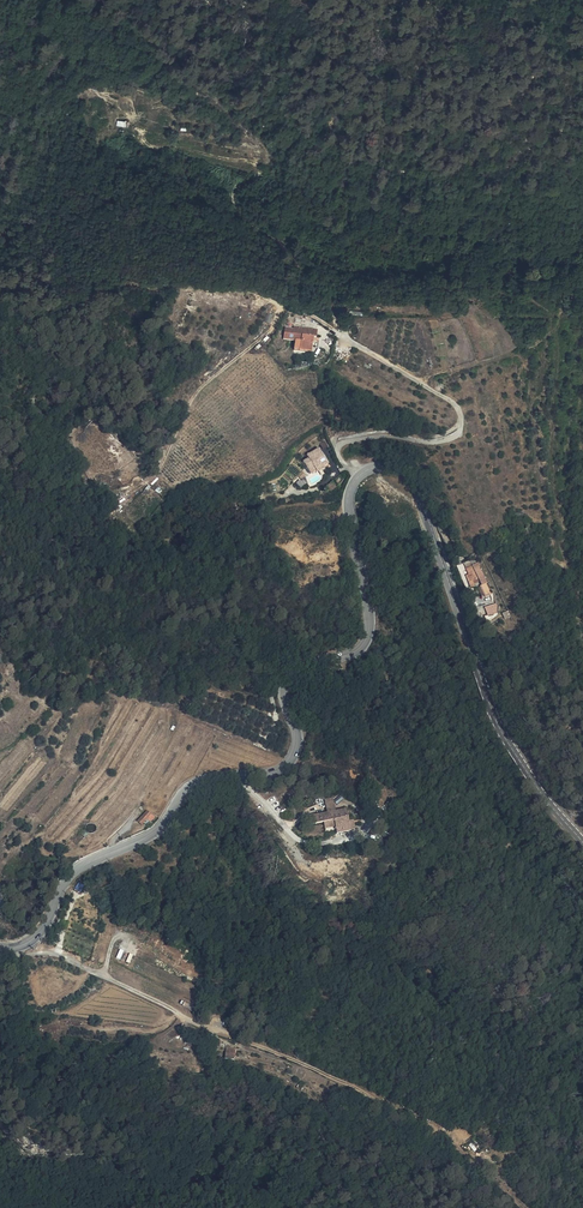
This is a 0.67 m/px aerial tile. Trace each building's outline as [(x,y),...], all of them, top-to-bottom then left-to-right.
[(301,322),(289,322),(289,331),(301,332),(301,322)] [(301,332),(289,331),(289,334),(280,334),(280,346),(297,346),(297,355),(309,355),(309,348),(307,348),(307,341),(313,341),(313,332),(301,332)] [(297,346),(292,346),(292,357),(309,358),(309,355),(297,355),(297,346)] [(324,474),(317,458),(304,464),(306,468),(301,471),(306,480),(312,477),(313,480),(314,482),(320,479),(320,477),(324,474)] [(330,489),(325,493),(329,498),(334,494),(330,489)] [(483,594),(477,577),(464,581),(466,586),(463,587),(466,594),(471,592),(477,590),(479,595),(483,594)] [(488,616),(499,612),(495,603),(485,607),(488,616)] [(146,810),(137,820),(142,824),(147,818),(150,820),(153,816),(146,810)] [(316,821),(322,834),(329,831),(324,818),(316,821)] [(322,834),(305,841),(308,849),(320,844),(330,840),(333,847),(328,849),(330,853),(334,852),(348,846),(347,845),(344,837),(343,834),(340,827),(335,829),(329,831),(322,834)] [(330,840),(320,844),(323,851),(328,849),(333,847),(330,840)] [(237,1048),(226,1047),(226,1058),(236,1059),(237,1048)]
